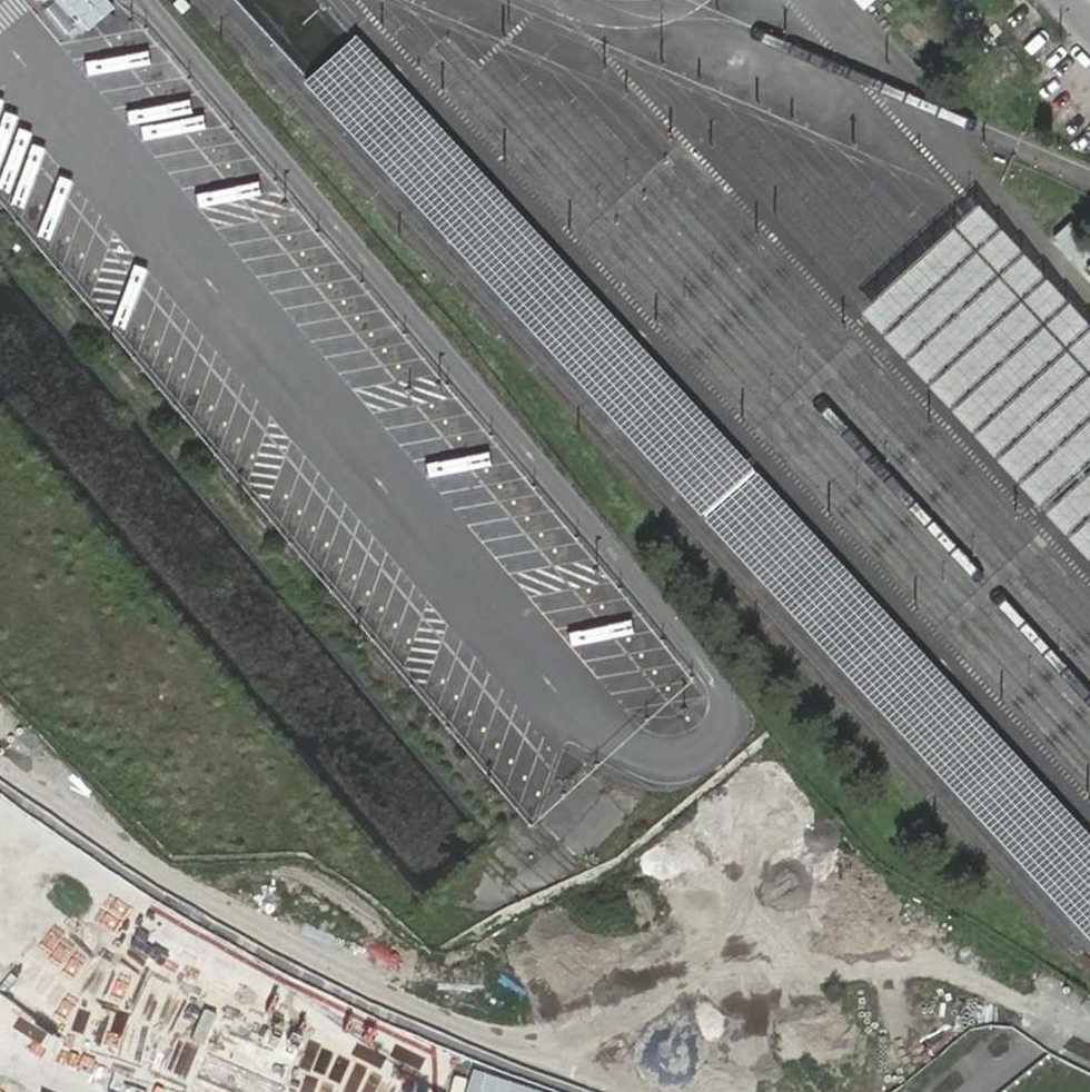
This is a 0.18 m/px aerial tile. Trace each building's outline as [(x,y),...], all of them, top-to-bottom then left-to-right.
[(84,33),(123,4),(120,0),(60,0),(84,33)] [(1089,561),(1089,326),(972,197),(958,209),(938,227),(922,242),(910,253),(893,269),(881,281),(865,295),(855,304),(1089,561)] [(1067,218),(1051,233),(1077,261),(1089,248),(1089,243),(1067,218)]
